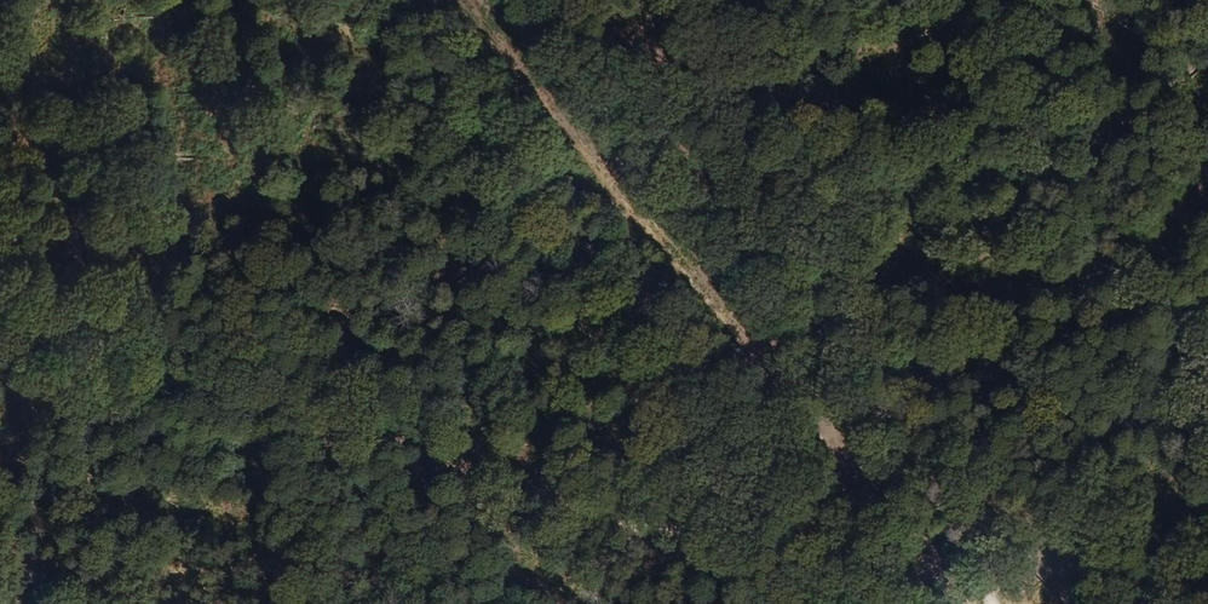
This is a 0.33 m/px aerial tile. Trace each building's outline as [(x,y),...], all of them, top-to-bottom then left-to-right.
[(1046,553),(1038,555),(1045,584),(1054,582),(1046,553)]
